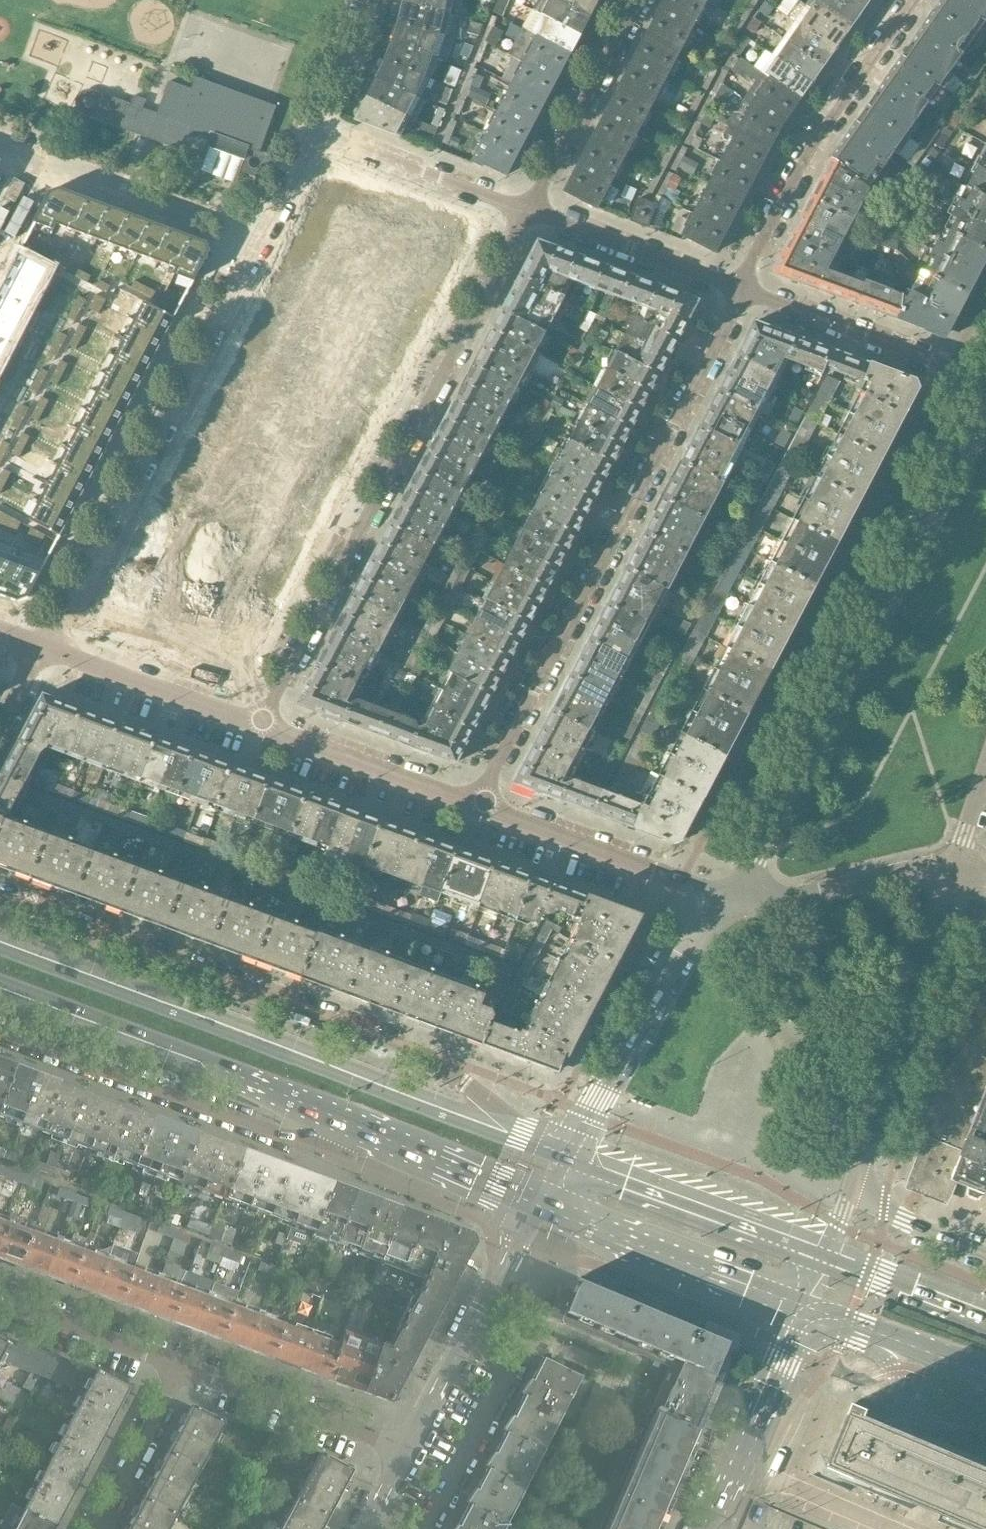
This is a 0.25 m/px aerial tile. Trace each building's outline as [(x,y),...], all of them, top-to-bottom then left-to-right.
[(404,4),(450,14),(453,0),(404,0),(404,4)] [(494,12),(502,16),(509,0),(499,0),(494,12)] [(557,0),(544,0),(537,13),(580,35),(589,17),(557,0)] [(589,17),(598,0),(557,0),(589,17)] [(650,31),(682,47),(706,2),(703,0),(666,0),(650,31)] [(740,19),(745,22),(758,0),(752,0),(740,19)] [(832,0),(811,0),(806,7),(846,34),(857,17),(832,0)] [(867,0),(832,0),(857,17),(869,1),(867,0)] [(935,11),(975,38),(980,31),(976,29),(985,14),(985,0),(943,0),(935,11)] [(764,3),(759,12),(767,18),(773,9),(774,8),(765,2),(764,3)] [(450,14),(404,4),(399,24),(445,36),(450,14)] [(846,34),(806,7),(794,24),(834,51),(846,34)] [(953,61),(965,45),(969,47),(975,38),(935,11),(900,61),(936,85),(942,77),(946,80),(957,64),(953,61)] [(580,35),(537,13),(528,31),(539,37),(570,53),(580,35)] [(492,16),(483,39),(488,41),(497,18),(492,16)] [(754,18),(748,29),(754,33),(760,24),(761,22),(754,18)] [(730,37),(734,39),(745,22),(740,19),(730,37)] [(479,41),(483,24),(466,20),(462,36),(479,41)] [(445,36),(399,24),(393,43),(438,58),(445,36)] [(834,51),(794,24),(783,40),(822,67),(834,51)] [(489,42),(488,43),(495,47),(496,45),(503,33),(496,29),(489,42)] [(682,47),(650,31),(622,84),(654,100),(682,47)] [(737,56),(747,39),(743,36),(733,53),(737,56)] [(570,53),(539,37),(513,85),(545,102),(570,53)] [(488,41),(483,39),(475,61),(479,63),(488,41)] [(822,67),(783,40),(772,56),(812,83),(822,67)] [(458,57),(464,60),(471,43),(465,41),(458,57)] [(430,79),(438,58),(393,43),(386,62),(430,79)] [(725,43),(715,64),(719,67),(730,46),(725,43)] [(740,58),(737,56),(733,53),(725,66),(732,70),(740,58)] [(812,83),(772,56),(760,72),(770,79),(800,99),(812,83)] [(740,58),(732,70),(749,81),(756,69),(740,58)] [(976,59),(962,79),(972,86),(985,66),(976,59)] [(933,98),(929,95),(936,85),(900,61),(867,109),(906,137),(912,130),(907,126),(920,109),(924,112),(933,98)] [(436,81),(430,79),(386,62),(377,80),(426,102),(436,81)] [(702,88),(707,90),(719,67),(715,64),(702,88)] [(455,86),(461,69),(449,65),(443,82),(448,84),(455,86)] [(472,68),(463,90),(468,93),(477,70),(472,68)] [(723,69),(716,83),(721,85),(728,72),(723,69)] [(985,87),(985,71),(976,85),(984,90),(985,87)] [(800,99),(770,79),(751,107),(735,137),(767,153),(781,127),(800,99)] [(426,102),(377,80),(368,98),(411,118),(417,120),(426,102)] [(170,82),(154,125),(153,127),(190,141),(195,150),(194,153),(205,157),(201,170),(236,182),(248,149),(259,152),(271,118),(249,110),(254,99),(218,86),(214,98),(170,82)] [(716,83),(712,92),(716,94),(721,85),(716,83)] [(654,100),(622,84),(595,136),(627,152),(654,100)] [(545,102),(513,85),(487,135),(519,151),(545,102)] [(968,112),(984,90),(976,85),(961,107),(968,112)] [(469,93),(467,97),(486,105),(487,103),(490,95),(472,87),(469,93)] [(440,103),(447,106),(453,90),(446,88),(440,103)] [(725,89),(719,100),(727,105),(733,94),(734,92),(726,88),(725,89)] [(463,90),(454,113),(459,115),(468,93),(463,90)] [(698,95),(686,117),(691,120),(703,98),(698,95)] [(702,120),(714,98),(710,95),(698,118),(702,120)] [(123,114),(136,118),(138,111),(142,112),(146,100),(134,96),(130,107),(126,105),(123,114)] [(411,118),(368,98),(357,120),(401,137),(411,118)] [(675,112),(674,114),(684,120),(686,117),(689,112),(678,106),(675,112)] [(968,112),(961,107),(946,128),(953,133),(968,112)] [(438,129),(445,110),(439,108),(431,126),(438,129)] [(884,160),(897,142),(900,145),(906,137),(867,109),(831,159),(868,184),(873,176),(877,179),(889,163),(884,160)] [(675,140),(679,142),(691,120),(686,117),(675,140)] [(689,146),(701,124),(709,129),(711,124),(702,120),(698,118),(684,144),(689,146)] [(451,120),(443,143),(448,145),(456,122),(451,120)] [(435,136),(438,129),(431,126),(423,123),(420,130),(435,136)] [(931,124),(917,145),(926,151),(940,130),(931,124)] [(941,151),(953,133),(946,128),(934,146),(941,151)] [(519,151),(487,135),(473,162),(482,167),(483,163),(506,175),(519,151)] [(627,152),(595,136),(565,192),(567,193),(597,209),(627,152)] [(767,153),(735,137),(708,189),(740,205),(767,153)] [(917,145),(905,162),(914,168),(926,151),(917,145)] [(928,170),(941,151),(934,146),(921,165),(928,170)] [(671,147),(659,169),(664,172),(675,149),(671,147)] [(683,147),(671,169),(675,172),(687,149),(683,147)] [(978,168),(985,172),(985,152),(978,168)] [(831,159),(821,180),(864,202),(872,186),(868,184),(831,159)] [(916,188),(928,170),(921,165),(909,183),(916,188)] [(324,171),(300,218),(330,234),(343,208),(382,228),(384,223),(423,243),(425,238),(463,258),(479,229),(475,219),(334,167),(324,171)] [(978,168),(967,188),(985,198),(985,172),(978,168)] [(648,192),(652,194),(664,172),(659,169),(648,192)] [(648,171),(643,181),(650,185),(656,175),(648,171)] [(681,179),(673,175),(669,173),(657,195),(669,201),(674,204),(680,192),(676,190),(681,179)] [(701,195),(708,182),(696,175),(688,188),(701,195)] [(821,180),(812,197),(854,220),(864,202),(821,180)] [(902,207),(916,188),(909,183),(893,205),(902,207)] [(621,195),(615,215),(626,220),(636,190),(627,186),(623,196),(621,195)] [(967,188),(966,187),(954,208),(985,225),(985,198),(967,188)] [(51,192),(35,222),(53,229),(72,194),(59,189),(59,188),(50,191),(51,192)] [(740,205),(708,189),(683,236),(715,253),(740,205)] [(72,194),(53,229),(54,230),(57,225),(76,232),(92,201),(83,198),(83,196),(74,193),(74,194),(72,194)] [(657,231),(669,201),(657,195),(653,204),(656,205),(648,228),(657,231)] [(812,197),(802,215),(845,238),(854,220),(812,197)] [(656,205),(653,204),(638,199),(630,221),(648,228),(656,205)] [(92,201),(76,232),(97,239),(113,209),(103,205),(104,204),(95,200),(94,202),(92,201)] [(894,237),(902,207),(893,205),(885,234),(894,237)] [(113,209),(97,239),(117,247),(133,216),(124,213),(124,211),(115,208),(115,209),(113,209)] [(954,208),(944,229),(985,252),(985,225),(954,208)] [(881,232),(887,212),(879,210),(874,230),(881,232)] [(133,216),(117,247),(138,254),(154,224),(144,220),(145,219),(136,215),(135,217),(133,216)] [(802,215),(793,232),(836,255),(845,238),(802,215)] [(300,218),(289,237),(320,253),(330,234),(300,218)] [(154,224),(138,254),(158,262),(174,231),(165,228),(165,226),(156,223),(156,224),(154,224)] [(923,236),(904,226),(900,234),(919,244),(923,236)] [(944,229),(932,250),(979,274),(985,260),(985,252),(944,229)] [(174,231),(158,262),(178,269),(175,274),(176,274),(194,239),(185,235),(186,234),(177,230),(176,232),(174,231)] [(876,250),(881,232),(874,230),(869,248),(876,250)] [(366,232),(362,239),(373,244),(377,237),(366,232)] [(793,232),(783,252),(812,266),(824,272),(825,270),(827,271),(836,255),(793,232)] [(29,237),(23,249),(30,253),(37,241),(29,237)] [(289,237),(279,256),(310,272),(320,253),(289,237)] [(899,241),(884,237),(879,254),(895,258),(899,241)] [(194,239),(176,274),(194,281),(209,252),(211,251),(208,242),(206,243),(194,239)] [(341,240),(337,247),(348,252),(352,245),(341,240)] [(578,283),(569,280),(581,258),(539,242),(522,274),(541,285),(561,295),(566,297),(569,299),(578,283)] [(979,274),(932,250),(921,271),(967,296),(979,274)] [(404,252),(401,259),(411,264),(415,257),(404,252)] [(824,272),(812,266),(783,252),(774,270),(776,275),(819,291),(824,272)] [(874,254),(867,252),(863,264),(871,266),(874,254)] [(19,254),(9,273),(39,289),(49,270),(19,254)] [(50,254),(46,261),(58,268),(62,260),(50,254)] [(279,256),(269,275),(300,291),(310,272),(279,256)] [(353,256),(343,275),(367,287),(377,268),(353,256)] [(415,257),(411,264),(422,270),(426,263),(415,257)] [(896,264),(877,257),(873,270),(891,276),(896,264)] [(597,290),(605,267),(581,258),(569,280),(578,283),(597,290)] [(62,260),(58,268),(70,274),(74,266),(62,260)] [(846,260),(840,275),(852,279),(857,264),(846,260)] [(630,276),(605,267),(597,290),(621,299),(630,276)] [(312,269),(309,276),(319,281),(323,274),(312,269)] [(852,279),(840,275),(827,271),(825,270),(824,272),(819,291),(859,306),(867,283),(852,279)] [(967,296),(921,271),(910,293),(956,317),(967,296)] [(410,272),(398,296),(434,315),(446,291),(410,272)] [(0,290),(0,291),(30,307),(39,289),(9,273),(0,290)] [(89,273),(84,281),(96,288),(100,279),(89,273)] [(323,274),(319,281),(330,287),(334,280),(323,274)] [(561,295),(541,285),(522,274),(513,292),(556,315),(566,297),(561,295)] [(657,286),(630,276),(621,299),(648,310),(657,286)] [(100,279),(96,288),(107,293),(111,284),(100,279)] [(134,279),(130,287),(142,293),(146,286),(134,279)] [(377,281),(374,288),(384,294),(388,287),(377,281)] [(887,289),(870,284),(867,283),(859,306),(899,320),(907,298),(894,291),(887,289)] [(146,286),(142,293),(154,299),(158,292),(146,286)] [(662,331),(676,293),(657,286),(648,310),(643,321),(662,331)] [(388,287),(384,294),(395,299),(399,292),(388,287)] [(167,289),(163,297),(175,303),(179,295),(167,289)] [(20,325),(30,307),(0,291),(0,314),(20,325)] [(556,315),(513,292),(503,311),(546,334),(556,315)] [(678,340),(695,306),(693,299),(676,293),(662,331),(678,340)] [(956,317),(910,293),(907,298),(899,320),(941,336),(948,333),(956,317)] [(78,294),(72,306),(80,310),(86,298),(78,294)] [(97,295),(93,302),(105,309),(109,301),(97,295)] [(161,296),(155,307),(175,318),(181,306),(175,303),(163,297),(161,296)] [(398,296),(385,320),(421,339),(434,315),(398,296)] [(93,302),(89,310),(101,316),(105,309),(93,302)] [(145,302),(135,321),(165,336),(175,318),(155,307),(145,302)] [(72,306),(66,318),(73,322),(80,310),(72,306)] [(292,307),(289,314),(299,320),(303,313),(292,307)] [(588,332),(598,311),(590,307),(580,328),(588,332)] [(503,311),(494,329),(539,352),(548,334),(546,334),(503,311)] [(303,313),(299,320),(310,325),(314,318),(303,313)] [(11,343),(20,325),(0,314),(0,337),(11,343)] [(678,340),(662,331),(643,321),(635,317),(626,334),(669,357),(678,340)] [(385,320),(373,343),(409,362),(421,339),(385,320)] [(135,321),(125,339),(156,355),(165,336),(135,321)] [(790,361),(798,338),(755,322),(737,355),(781,378),(790,361)] [(82,324),(75,336),(83,340),(89,328),(82,324)] [(353,328),(349,335),(360,341),(364,333),(353,328)] [(494,329),(485,346),(529,370),(539,352),(494,329)] [(59,330),(53,342),(61,346),(67,334),(59,330)] [(364,333),(360,341),(370,346),(374,339),(364,333)] [(669,357),(626,334),(617,352),(660,374),(669,357)] [(75,336),(69,348),(77,352),(83,340),(75,336)] [(1,361),(11,343),(0,337),(0,360),(1,361)] [(826,367),(832,351),(798,338),(790,361),(824,373),(826,367)] [(125,339),(116,357),(146,373),(156,355),(125,339)] [(53,342),(47,354),(54,358),(61,346),(53,342)] [(588,344),(584,342),(578,350),(577,354),(582,357),(588,344)] [(373,343),(361,366),(397,385),(409,362),(373,343)] [(272,345),(269,352),(279,358),(283,351),(272,345)] [(485,346),(475,364),(520,388),(529,370),(485,346)] [(283,351),(279,358),(290,364),(294,356),(283,351)] [(863,387),(871,365),(832,351),(826,367),(829,368),(845,374),(844,380),(863,387)] [(660,374),(617,352),(607,370),(650,392),(660,374)] [(781,378),(737,355),(728,373),(771,396),(781,378)] [(116,357),(106,375),(137,391),(146,373),(116,357)] [(63,360),(56,372),(64,376),(70,364),(63,360)] [(475,364),(466,382),(510,405),(520,388),(475,364)] [(904,416),(918,389),(916,382),(871,365),(863,387),(860,393),(904,416)] [(40,366),(34,378),(42,382),(48,370),(40,366)] [(361,366),(348,390),(385,409),(397,385),(361,366)] [(650,392),(607,370),(598,388),(641,410),(650,392)] [(56,372),(50,384),(58,388),(64,376),(56,372)] [(576,377),(567,372),(561,384),(570,388),(576,377)] [(771,396),(728,373),(719,390),(763,413),(771,396)] [(106,375),(97,393),(127,409),(137,391),(106,375)] [(328,375),(325,382),(335,387),(339,380),(328,375)] [(829,404),(840,382),(827,375),(816,397),(829,404)] [(34,378),(28,390),(35,394),(42,382),(34,378)] [(339,380),(335,387),(346,393),(350,386),(339,380)] [(466,382),(457,400),(501,423),(510,405),(466,382)] [(252,384),(249,391),(259,396),(263,389),(252,384)] [(641,410),(598,388),(589,406),(632,428),(641,410)] [(263,389),(259,396),(270,402),(274,395),(263,389)] [(348,390),(336,413),(372,432),(385,409),(348,390)] [(763,413),(719,390),(710,408),(753,431),(763,413)] [(97,393),(87,411),(118,427),(127,409),(97,393)] [(904,416),(860,393),(849,414),(893,437),(904,416)] [(44,396),(38,408),(45,412),(52,400),(44,396)] [(818,424),(829,404),(816,397),(805,418),(818,424)] [(552,399),(549,403),(548,405),(554,408),(556,410),(560,402),(552,399)] [(457,400),(447,418),(492,441),(501,423),(457,400)] [(541,419),(548,405),(549,403),(543,400),(534,416),(541,419)] [(21,402),(15,414),(23,418),(29,406),(21,402)] [(545,427),(554,408),(548,405),(541,419),(538,424),(545,427)] [(632,428),(589,406),(580,423),(622,446),(632,428)] [(38,408),(31,420),(39,424),(45,412),(38,408)] [(753,431),(710,408),(701,425),(744,448),(753,431)] [(87,411),(78,429),(108,445),(118,427),(87,411)] [(336,413),(324,437),(360,455),(372,432),(336,413)] [(15,414),(9,426),(17,430),(23,418),(15,414)] [(893,437),(849,414),(838,435),(882,459),(893,437)] [(531,438),(538,424),(541,419),(534,416),(524,435),(531,438)] [(447,418),(438,435),(483,458),(492,441),(447,418)] [(807,444),(818,424),(805,418),(795,438),(807,444)] [(304,421),(300,429),(311,434),(315,427),(304,421)] [(232,422),(228,429),(239,434),(243,427),(232,422)] [(622,446),(580,423),(570,441),(613,463),(622,446)] [(535,445),(545,427),(538,424),(531,438),(529,442),(535,445)] [(744,448),(701,425),(692,442),(735,465),(744,448)] [(243,427),(239,434),(250,440),(253,433),(243,427)] [(315,427),(311,434),(321,440),(325,433),(315,427)] [(78,429),(69,447),(99,463),(108,445),(78,429)] [(25,432),(19,444),(26,448),(33,436),(25,432)] [(438,435),(429,453),(473,476),(483,458),(438,435)] [(521,456),(529,442),(531,438),(524,435),(515,453),(521,456)] [(871,479),(882,459),(838,435),(827,456),(871,479)] [(324,437),(312,460),(348,479),(360,455),(324,437)] [(795,466),(807,444),(795,438),(783,460),(795,466)] [(0,443),(0,453),(4,455),(10,443),(2,439),(0,443)] [(613,463),(570,441),(561,459),(604,481),(613,463)] [(526,464),(535,445),(529,442),(521,456),(519,460),(526,464)] [(735,465),(692,442),(682,460),(726,483),(735,465)] [(19,444),(12,456),(20,460),(26,448),(19,444)] [(69,447),(59,465),(89,481),(99,463),(69,447)] [(429,453),(420,470),(464,494),(473,476),(429,453)] [(512,474),(519,460),(521,456),(515,453),(506,471),(512,474)] [(871,479),(827,456),(816,477),(860,501),(871,479)] [(604,481),(561,459),(552,477),(595,499),(604,481)] [(212,460),(208,467),(219,473),(223,466),(212,460)] [(312,460),(299,483),(336,502),(348,479),(312,460)] [(517,481),(526,464),(519,460),(512,474),(510,477),(517,481)] [(726,483),(682,460),(673,479),(716,501),(726,483)] [(784,487),(795,466),(783,460),(772,481),(784,487)] [(59,465),(50,483),(80,499),(89,481),(59,465)] [(223,466),(219,473),(230,478),(233,471),(223,466)] [(0,480),(7,484),(14,472),(6,468),(0,480)] [(279,468),(276,475),(286,481),(290,474),(279,468)] [(420,470),(411,488),(455,511),(464,494),(420,470)] [(502,491),(510,477),(512,474),(506,471),(496,488),(502,491)] [(290,474),(286,481),(297,486),(301,479),(290,474)] [(508,498),(517,481),(510,477),(502,491),(501,494),(508,498)] [(595,499),(552,477),(543,494),(585,516),(595,499)] [(756,500),(766,480),(759,477),(750,492),(748,491),(746,495),(750,497),(756,500)] [(860,501),(816,477),(804,498),(849,522),(860,501)] [(716,501),(673,479),(664,495),(707,519),(716,501)] [(773,509),(784,487),(772,481),(761,502),(773,509)] [(50,483),(40,501),(71,517),(80,499),(50,483)] [(299,483),(287,507),(323,526),(336,502),(299,483)] [(411,488),(401,506),(445,529),(455,511),(411,488)] [(495,505),(501,494),(502,491),(496,488),(489,502),(495,505)] [(498,517),(508,498),(501,494),(495,505),(491,514),(498,517)] [(585,516),(543,494),(533,512),(576,534),(585,516)] [(707,519),(664,495),(655,513),(698,535),(707,519)] [(748,514),(756,500),(750,497),(742,511),(748,514)] [(192,498),(188,505),(199,511),(203,504),(192,498)] [(849,522),(804,498),(793,520),(838,543),(849,522)] [(40,501),(30,520),(44,528),(52,532),(59,536),(61,536),(71,517),(40,501)] [(486,524),(491,514),(495,505),(489,502),(479,520),(486,524)] [(762,529),(773,509),(761,502),(750,523),(762,529)] [(203,504),(199,511),(210,517),(213,510),(203,504)] [(401,506),(392,523),(436,547),(445,529),(401,506)] [(287,507),(275,530),(311,549),(323,526),(287,507)] [(576,534),(533,512),(524,530),(567,552),(576,534)] [(698,535),(655,513),(645,531),(689,553),(698,535)] [(7,515),(1,527),(8,531),(15,519),(7,515)] [(255,515),(251,522),(262,528),(266,521),(255,515)] [(15,519),(8,531),(16,535),(22,523),(15,519)] [(477,542),(483,530),(486,524),(479,520),(470,539),(477,542)] [(838,543),(793,520),(782,541),(827,564),(838,543)] [(266,521),(262,528),(272,533),(276,526),(266,521)] [(392,523),(383,541),(427,565),(436,547),(392,523)] [(751,550),(762,529),(750,523),(739,544),(751,550)] [(44,528),(38,540),(46,544),(52,532),(44,528)] [(275,530),(263,553),(299,572),(311,549),(275,530)] [(489,534),(483,530),(477,542),(474,547),(480,550),(489,534)] [(567,552),(524,530),(515,547),(558,569),(567,552)] [(689,553),(645,531),(636,548),(680,571),(689,553)] [(52,532),(46,544),(53,548),(59,536),(52,532)] [(172,537),(168,544),(179,549),(183,542),(172,537)] [(467,561),(474,547),(477,542),(470,539),(460,557),(467,561)] [(383,541),(373,559),(417,582),(427,565),(383,541)] [(827,564),(782,541),(771,562),(816,585),(827,564)] [(183,542),(179,549),(190,555),(193,548),(183,542)] [(202,544),(192,563),(216,576),(226,557),(202,544)] [(739,573),(751,550),(739,544),(727,567),(739,573)] [(471,568),(480,550),(474,547),(467,561),(465,565),(471,568)] [(558,569),(515,547),(506,565),(548,587),(558,569)] [(680,571),(636,548),(626,567),(670,590),(680,571)] [(16,557),(0,551),(0,588),(16,557)] [(263,553),(251,577),(287,596),(299,572),(263,553)] [(0,588),(0,594),(19,601),(19,602),(29,599),(28,597),(44,567),(16,557),(0,588)] [(458,579),(465,565),(467,561),(460,557),(451,575),(458,579)] [(373,559),(364,577),(408,600),(417,582),(373,559)] [(230,562),(227,569),(237,574),(241,567),(230,562)] [(804,607),(816,585),(771,562),(760,583),(804,607)] [(462,586),(471,568),(465,565),(458,579),(456,583),(462,586)] [(548,587),(506,565),(497,583),(539,605),(548,587)] [(241,567),(237,574),(248,580),(252,573),(241,567)] [(670,590),(626,567),(617,584),(661,607),(670,590)] [(728,595),(739,573),(727,567),(716,588),(728,595)] [(128,574),(123,585),(130,588),(135,578),(128,574)] [(448,597),(456,583),(458,579),(451,575),(441,593),(448,597)] [(251,577),(238,601),(274,620),(287,596),(251,577)] [(364,577),(355,594),(399,617),(408,600),(364,577)] [(135,578),(130,588),(137,592),(142,581),(135,578)] [(142,581),(137,592),(144,596),(150,585),(142,581)] [(454,602),(462,586),(456,583),(448,597),(447,599),(454,602)] [(539,605),(497,583),(487,600),(530,622),(539,605)] [(793,628),(804,607),(760,583),(748,605),(793,628)] [(191,584),(186,594),(193,598),(198,587),(191,584)] [(661,607),(617,584),(608,602),(652,625),(661,607)] [(198,587),(193,598),(200,602),(206,591),(198,587)] [(716,617),(728,595),(716,588),(704,611),(716,617)] [(439,615),(447,599),(448,597),(441,593),(432,611),(439,615)] [(355,594),(345,612),(389,635),(399,617),(355,594)] [(131,599),(112,635),(138,645),(157,609),(131,599)] [(444,621),(454,602),(447,599),(439,615),(437,618),(444,621)] [(530,622),(487,600),(478,618),(521,640),(530,622)] [(652,625),(608,602),(599,620),(642,642),(652,625)] [(793,628),(748,605),(737,626),(782,649),(793,628)] [(236,607),(230,618),(238,621),(243,611),(236,607)] [(157,609),(138,645),(163,654),(182,618),(157,609)] [(243,611),(238,621),(245,625),(250,614),(243,611)] [(429,633),(437,618),(439,615),(432,611),(422,629),(429,633)] [(705,639),(716,617),(704,611),(693,633),(705,639)] [(345,612),(336,630),(380,652),(389,635),(345,612)] [(250,614),(245,625),(252,629),(257,618),(250,614)] [(182,618),(163,654),(189,664),(208,628),(182,618)] [(434,641),(444,621),(437,618),(429,633),(427,638),(434,641)] [(521,640),(478,618),(469,636),(511,658),(521,640)] [(642,642),(599,620),(590,637),(633,660),(642,642)] [(685,635),(690,624),(683,621),(678,632),(685,635)] [(782,649),(737,626),(726,647),(771,671),(782,649)] [(208,628),(189,664),(215,673),(234,637),(208,628)] [(420,651),(427,638),(429,633),(422,629),(413,647),(420,651)] [(380,652),(336,630),(327,647),(371,670),(380,652)] [(695,658),(705,639),(693,633),(683,652),(695,658)] [(511,658),(469,636),(460,654),(502,676),(511,658)] [(234,637),(215,673),(234,681),(244,677),(260,647),(234,637)] [(633,660),(590,637),(588,640),(581,654),(624,677),(633,660)] [(371,670),(327,647),(318,665),(362,688),(371,670)] [(411,669),(420,651),(413,647),(403,665),(411,669)] [(760,692),(771,671),(726,647),(715,669),(760,692)] [(685,677),(695,658),(683,652),(673,671),(685,677)] [(502,676),(460,654),(451,671),(493,693),(502,676)] [(624,677),(581,654),(572,672),(615,694),(624,677)] [(664,676),(672,660),(665,656),(657,672),(664,676)] [(362,688),(318,665),(309,683),(350,704),(357,701),(356,699),(362,688)] [(749,713),(760,692),(715,669),(704,690),(749,713)] [(493,693),(451,671),(441,689),(484,711),(493,693)] [(685,677),(673,671),(672,671),(661,692),(674,699),(685,677)] [(615,694),(572,672),(562,690),(605,713),(615,694)] [(656,691),(664,676),(657,672),(649,688),(656,691)] [(407,674),(401,686),(408,690),(414,677),(407,674)] [(385,678),(380,687),(390,692),(395,683),(385,678)] [(350,704),(309,683),(298,704),(330,716),(328,719),(343,724),(344,721),(350,704)] [(646,710),(656,691),(649,688),(639,706),(646,710)] [(484,711),(441,689),(432,707),(474,729),(484,711)] [(605,713),(562,690),(553,708),(596,731),(605,713)] [(749,713),(704,690),(693,711),(738,734),(749,713)] [(663,720),(674,699),(661,692),(650,714),(663,720)] [(393,696),(387,711),(399,715),(404,700),(393,696)] [(64,703),(49,697),(42,700),(21,741),(43,752),(47,750),(64,703)] [(379,734),(387,711),(360,700),(357,701),(350,704),(344,721),(379,734)] [(84,710),(64,703),(47,750),(66,757),(84,710)] [(635,731),(646,710),(639,706),(628,728),(629,728),(635,731)] [(474,729),(432,707),(424,723),(425,726),(465,746),(473,731),(474,729)] [(596,731),(553,708),(543,727),(586,750),(596,731)] [(102,717),(84,710),(66,757),(77,760),(76,765),(83,768),(85,763),(102,717)] [(420,732),(417,725),(416,721),(399,715),(387,711),(379,734),(414,747),(420,732)] [(727,755),(738,734),(693,711),(681,732),(727,755)] [(651,743),(663,720),(650,714),(638,737),(651,743)] [(122,724),(102,717),(85,763),(104,770),(122,724)] [(425,726),(424,723),(417,725),(420,732),(414,747),(413,750),(427,755),(428,752),(456,763),(465,746),(425,726)] [(140,731),(122,724),(104,770),(123,777),(140,731)] [(586,750),(543,727),(533,745),(577,767),(586,750)] [(630,740),(635,731),(629,728),(624,737),(630,740)] [(159,738),(140,731),(123,777),(141,784),(159,738)] [(716,776),(727,755),(681,732),(670,753),(716,776)] [(640,764),(651,743),(638,737),(627,758),(628,758),(640,764)] [(178,745),(159,738),(141,784),(160,791),(178,745)] [(21,741),(3,774),(26,783),(43,752),(21,741)] [(627,748),(615,742),(609,755),(620,761),(627,748)] [(195,751),(178,745),(160,791),(178,797),(195,751)] [(577,767),(533,745),(516,779),(518,785),(562,801),(567,785),(573,780),(572,777),(577,767)] [(215,758),(195,751),(178,797),(197,804),(215,758)] [(704,798),(716,776),(670,753),(659,774),(704,798)] [(233,765),(215,758),(197,804),(216,811),(233,765)] [(631,780),(640,764),(628,758),(619,773),(631,780)] [(252,772),(233,765),(216,811),(234,818),(252,772)] [(271,779),(252,772),(234,818),(254,825),(271,779)] [(22,787),(26,783),(3,774),(0,780),(0,810),(6,813),(9,813),(22,787)] [(704,798),(659,774),(648,795),(694,818),(704,798)] [(616,775),(613,782),(608,793),(604,791),(596,814),(634,828),(643,805),(640,805),(645,794),(629,785),(631,781),(616,775)] [(290,786),(271,779),(254,825),(273,832),(290,786)] [(604,791),(573,780),(567,785),(562,801),(596,814),(604,791)] [(52,792),(55,784),(48,781),(44,790),(52,792)] [(71,799),(75,791),(55,784),(52,792),(71,799)] [(309,793),(290,786),(273,832),(292,839),(309,793)] [(39,793),(24,787),(21,795),(36,801),(39,793)] [(94,798),(75,791),(71,799),(91,807),(94,798)] [(61,801),(39,793),(36,801),(58,809),(61,801)] [(328,800),(309,793),(292,839),(311,846),(328,800)] [(682,840),(694,818),(648,795),(643,805),(634,828),(675,843),(682,840)] [(113,805),(94,798),(91,807),(110,814),(113,805)] [(346,807),(328,800),(311,846),(329,853),(346,807)] [(84,809),(61,801),(58,809),(81,817),(84,809)] [(131,812),(113,805),(110,814),(128,820),(131,812)] [(365,814),(346,807),(329,853),(348,859),(365,814)] [(106,817),(84,809),(81,817),(103,826),(106,817)] [(150,819),(131,812),(128,820),(147,827),(150,819)] [(384,820),(365,814),(348,859),(367,866),(384,820)] [(28,823),(5,815),(0,830),(0,867),(10,871),(28,823)] [(129,826),(106,817),(103,826),(126,834),(129,826)] [(164,834),(167,825),(150,819),(147,827),(164,834)] [(403,827),(384,820),(367,866),(386,873),(403,827)] [(33,879),(50,832),(28,823),(10,871),(33,879)] [(184,841),(187,832),(175,828),(167,825),(164,834),(172,836),(184,841)] [(152,834),(129,826),(126,834),(149,842),(152,834)] [(422,835),(403,827),(386,873),(405,880),(422,835)] [(55,887),(73,840),(50,832),(33,879),(55,887)] [(202,847),(205,839),(187,832),(184,841),(202,847)] [(174,842),(152,834),(149,842),(171,851),(174,842)] [(440,841),(422,835),(405,880),(423,887),(440,841)] [(221,854),(224,846),(205,839),(202,847),(221,854)] [(78,895),(95,848),(73,840),(55,887),(78,895)] [(459,848),(440,841),(423,887),(442,894),(459,848)] [(197,851),(174,842),(171,851),(194,859),(197,851)] [(244,853),(224,846),(221,854),(241,862),(244,853)] [(101,904),(118,857),(95,848),(78,895),(101,904)] [(478,855),(459,848),(442,894),(461,901),(478,855)] [(219,859),(197,851),(194,859),(216,867),(219,859)] [(263,860),(244,853),(241,862),(259,868),(263,860)] [(496,862),(478,855),(461,901),(479,907),(496,862)] [(123,912),(141,865),(118,857),(101,904),(123,912)] [(241,867),(219,859),(216,867),(238,875),(241,867)] [(281,867),(263,860),(259,868),(278,875),(281,867)] [(515,869),(496,862),(479,907),(498,914),(515,869)] [(145,920),(163,873),(141,865),(123,912),(145,920)] [(264,875),(241,867),(238,875),(261,884),(264,875)] [(300,874),(281,867),(278,875),(297,882),(300,874)] [(533,876),(515,869),(498,914),(517,921),(533,876)] [(168,929),(185,882),(163,873),(145,920),(168,929)] [(319,881),(300,874),(297,882),(316,889),(319,881)] [(287,884),(264,875),(261,884),(284,892),(287,884)] [(534,923),(549,881),(533,876),(517,921),(528,925),(534,923)] [(337,888),(319,881),(316,889),(334,896),(337,888)] [(559,911),(567,888),(549,881),(534,923),(542,919),(549,914),(549,915),(559,911)] [(190,937),(208,890),(185,882),(168,929),(190,937)] [(309,892),(287,884),(284,892),(306,900),(309,892)] [(356,895),(337,888),(334,896),(353,903),(356,895)] [(640,922),(637,914),(567,888),(559,911),(582,920),(630,939),(640,922)] [(212,945),(230,898),(208,890),(190,937),(212,945)] [(331,900),(309,892),(306,900),(328,908),(331,900)] [(375,902),(356,895),(353,903),(372,910),(375,902)] [(235,953),(252,906),(230,898),(212,945),(235,953)] [(355,909),(331,900),(328,908),(352,917),(355,909)] [(395,909),(375,902),(372,910),(392,917),(395,909)] [(258,962),(275,915),(252,906),(235,953),(258,962)] [(378,918),(355,909),(352,917),(375,926),(378,918)] [(412,915),(395,909),(392,917),(409,924),(412,915)] [(280,970),(297,923),(275,915),(258,962),(280,970)] [(431,922),(412,915),(409,924),(428,931),(431,922)] [(400,926),(378,918),(375,926),(397,934),(400,926)] [(546,920),(534,944),(542,948),(554,924),(546,920)] [(619,961),(630,939),(582,920),(573,937),(619,961)] [(444,937),(447,928),(431,922),(428,931),(444,937)] [(302,978),(320,931),(297,923),(280,970),(302,978)] [(423,934),(400,926),(397,934),(420,942),(423,934)] [(326,987),(344,938),(320,929),(320,931),(302,978),(326,987)] [(465,945),(468,936),(450,929),(447,938),(465,945)] [(445,942),(423,934),(420,942),(442,950),(445,942)] [(488,943),(468,936),(465,945),(485,952),(488,943)] [(619,961),(573,937),(562,959),(607,983),(619,961)] [(349,996),(367,947),(344,938),(326,987),(349,996)] [(509,941),(506,950),(503,958),(518,964),(526,948),(509,941)] [(468,951),(445,942),(442,950),(465,959),(468,951)] [(506,950),(488,943),(485,952),(503,958),(506,950)] [(534,944),(523,965),(531,969),(542,948),(534,944)] [(371,1004),(389,955),(367,947),(349,996),(371,1004)] [(490,959),(468,951),(465,959),(487,967),(490,959)] [(394,1012),(412,963),(389,955),(371,1004),(394,1012)] [(516,968),(490,959),(487,967),(512,976),(516,968)] [(607,983),(562,959),(551,980),(596,1004),(607,983)] [(416,1020),(434,971),(412,963),(394,1012),(416,1020)] [(531,969),(523,965),(511,987),(519,991),(531,969)] [(439,1028),(457,980),(434,971),(416,1020),(439,1028)] [(461,1037),(479,988),(457,980),(439,1028),(461,1037)] [(596,1004),(551,980),(539,1002),(585,1026),(596,1004)] [(519,991),(511,987),(510,989),(503,1011),(512,1013),(519,991)] [(492,1023),(495,1015),(493,1010),(482,1006),(486,995),(483,989),(479,988),(461,1037),(484,1045),(492,1023)] [(585,1026),(539,1002),(529,1023),(574,1046),(585,1026)] [(514,1056),(523,1034),(492,1023),(484,1045),(514,1056)] [(562,1069),(574,1046),(529,1023),(523,1034),(514,1056),(555,1071),(562,1069)] [(0,1063),(0,1101),(12,1067),(0,1063)] [(12,1067),(0,1101),(0,1117),(41,1132),(58,1084),(12,1067)] [(955,1077),(951,1077),(944,1094),(948,1096),(945,1101),(977,1114),(985,1090),(955,1077)] [(104,1101),(81,1093),(58,1084),(41,1132),(86,1149),(104,1101)] [(977,1114),(964,1147),(968,1148),(966,1154),(955,1182),(967,1187),(969,1186),(971,1187),(970,1191),(978,1194),(981,1191),(983,1192),(983,1194),(985,1195),(985,1090),(977,1114)] [(149,1118),(104,1101),(86,1149),(131,1166),(149,1118)] [(977,1114),(945,1101),(943,1108),(939,1107),(932,1124),(936,1127),(930,1140),(927,1138),(910,1180),(949,1195),(955,1182),(966,1154),(968,1148),(964,1147),(977,1114)] [(194,1134),(149,1118),(131,1166),(176,1183),(194,1134)] [(16,1133),(6,1129),(1,1142),(11,1145),(16,1133)] [(238,1151),(194,1134),(176,1183),(221,1199),(238,1151)] [(0,1147),(0,1156),(67,1181),(70,1174),(0,1147)] [(283,1167),(238,1151),(221,1199),(265,1216),(283,1167)] [(51,1152),(47,1164),(55,1167),(60,1155),(51,1152)] [(0,1165),(0,1175),(41,1190),(44,1181),(0,1165)] [(331,1185),(283,1167),(265,1216),(313,1234),(331,1185)] [(117,1190),(83,1178),(80,1186),(114,1198),(117,1190)] [(143,1182),(139,1194),(148,1198),(152,1186),(143,1182)] [(375,1201),(331,1185),(313,1234),(312,1238),(356,1255),(375,1201)] [(92,1200),(59,1188),(52,1207),(64,1211),(68,1200),(73,1202),(69,1215),(77,1218),(82,1205),(89,1208),(92,1200)] [(401,1271),(420,1218),(375,1201),(356,1255),(379,1263),(401,1271)] [(153,1205),(145,1202),(141,1213),(149,1216),(153,1205)] [(141,1218),(109,1207),(107,1215),(123,1221),(121,1228),(136,1233),(141,1218)] [(213,1226),(190,1217),(186,1228),(209,1236),(213,1226)] [(452,1280),(471,1242),(468,1235),(420,1218),(401,1271),(424,1280),(428,1268),(452,1280)] [(0,1220),(0,1259),(19,1265),(31,1232),(0,1220)] [(191,1236),(160,1224),(157,1232),(188,1244),(191,1236)] [(70,1284),(82,1250),(86,1238),(73,1234),(69,1246),(31,1232),(19,1265),(70,1284)] [(251,1237),(237,1232),(232,1246),(246,1251),(251,1237)] [(294,1238),(278,1232),(274,1243),(290,1249),(294,1238)] [(241,1255),(211,1244),(208,1252),(239,1263),(241,1255)] [(120,1303),(132,1269),(82,1250),(70,1284),(120,1303)] [(292,1274),(261,1262),(258,1270),(289,1281),(292,1274)] [(409,1362),(452,1280),(428,1268),(424,1280),(401,1271),(379,1263),(372,1280),(399,1290),(396,1295),(412,1301),(387,1349),(387,1351),(409,1362)] [(359,1285),(364,1271),(353,1267),(349,1282),(359,1285)] [(181,1287),(132,1269),(120,1303),(169,1321),(181,1287)] [(689,1324),(668,1315),(579,1277),(573,1293),(561,1288),(547,1316),(670,1366),(689,1324)] [(372,1304),(306,1278),(303,1286),(369,1311),(372,1304)] [(392,1289),(372,1283),(369,1292),(390,1298),(392,1289)] [(232,1306),(181,1287),(169,1321),(220,1339),(232,1306)] [(285,1326),(232,1306),(220,1339),(273,1359),(285,1326)] [(694,1430),(732,1342),(689,1324),(670,1366),(650,1411),(694,1430)] [(334,1344),(285,1326),(273,1359),(326,1379),(339,1345),(334,1344)] [(343,1333),(339,1345),(326,1379),(363,1392),(380,1347),(343,1333)] [(11,1339),(0,1335),(0,1359),(11,1339)] [(53,1355),(11,1339),(0,1359),(0,1361),(31,1372),(42,1376),(53,1355)] [(409,1362),(387,1351),(387,1349),(380,1347),(363,1392),(387,1401),(389,1397),(390,1398),(409,1362)] [(96,1371),(53,1355),(42,1376),(85,1392),(96,1371)] [(581,1376),(543,1358),(531,1381),(530,1380),(521,1393),(524,1395),(524,1394),(562,1413),(581,1376)] [(113,1377),(96,1371),(85,1392),(72,1418),(104,1434),(128,1387),(112,1379),(113,1377)] [(31,1391),(37,1379),(29,1374),(22,1386),(31,1391)] [(562,1413),(524,1394),(524,1395),(513,1417),(511,1416),(502,1430),(506,1431),(544,1449),(562,1413)] [(940,1514),(974,1528),(985,1528),(985,1460),(852,1403),(826,1466),(940,1514)] [(191,1406),(166,1452),(198,1469),(225,1418),(209,1412),(208,1415),(191,1406)] [(659,1514),(694,1430),(650,1411),(600,1528),(652,1528),(659,1514)] [(11,1431),(18,1419),(8,1414),(2,1426),(11,1431)] [(104,1434),(72,1418),(47,1464),(79,1481),(104,1434)] [(544,1449),(506,1431),(495,1454),(493,1453),(484,1466),(525,1487),(544,1449)] [(166,1452),(142,1498),(174,1515),(198,1469),(166,1452)] [(320,1453),(296,1499),(328,1516),(354,1466),(338,1460),(337,1462),(320,1453)] [(47,1464),(23,1511),(55,1527),(79,1481),(47,1464)] [(507,1523),(525,1487),(488,1468),(476,1490),(475,1489),(466,1502),(469,1504),(507,1523)] [(126,1528),(167,1528),(174,1515),(142,1498),(126,1528)] [(296,1499),(280,1528),(321,1528),(328,1516),(296,1499)] [(469,1504),(458,1527),(456,1526),(454,1528),(504,1528),(507,1523),(469,1504)] [(13,1528),(54,1528),(55,1527),(23,1511),(13,1528)]
